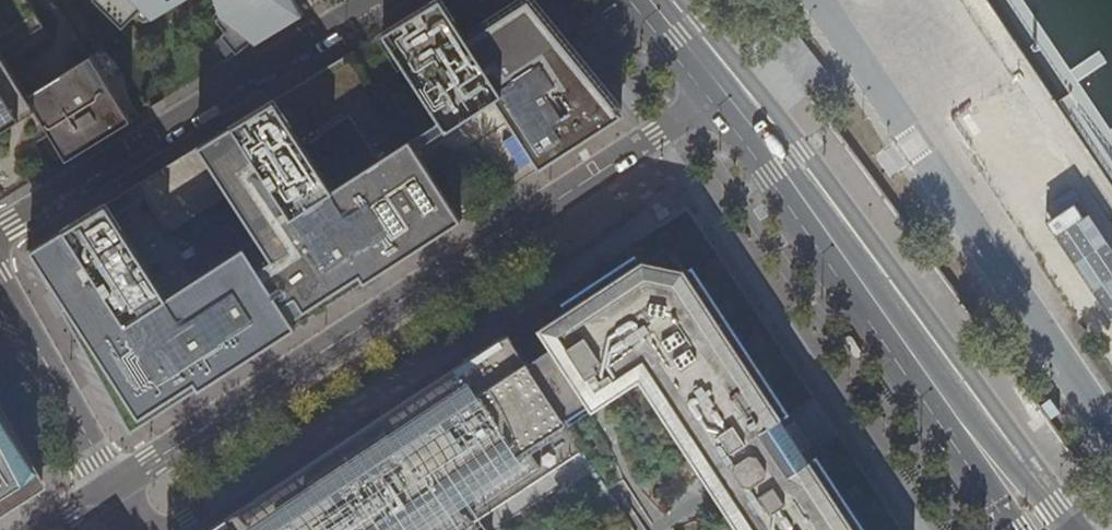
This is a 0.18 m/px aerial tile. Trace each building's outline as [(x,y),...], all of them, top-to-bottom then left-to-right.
[(31,0),(0,0),(0,201),(99,141),(132,120),(92,55),(28,94),(9,64),(52,38),(31,0)] [(143,25),(183,0),(128,0),(143,25)] [(228,14),(221,18),(229,32),(225,34),(237,55),(284,27),(302,15),(293,0),(221,0),(228,14)] [(381,32),(443,130),(454,123),(491,100),(535,169),(542,165),(607,123),(618,115),(601,95),(571,57),(533,11),(524,0),(433,0),(390,26),(381,32)] [(353,52),(293,88),(233,125),(213,137),(197,146),(136,184),(119,193),(106,202),(66,227),(52,235),(32,248),(26,251),(35,266),(64,317),(74,333),(83,349),(115,407),(129,433),(200,387),(205,384),(295,325),(378,271),(449,224),(459,218),(409,140),(353,52)] [(541,329),(551,344),(590,402),(652,361),(702,437),(690,445),(744,527),(756,519),(763,529),(857,529),(856,528),(815,467),(808,457),(794,436),(782,418),(741,355),(703,297),(683,267),(647,260),(639,265),(541,329)] [(210,529),(478,529),(472,521),(581,449),(526,366),(521,358),(506,336),(437,381),(239,511),(210,529)] [(47,487),(33,463),(0,404),(0,517),(47,487)]
